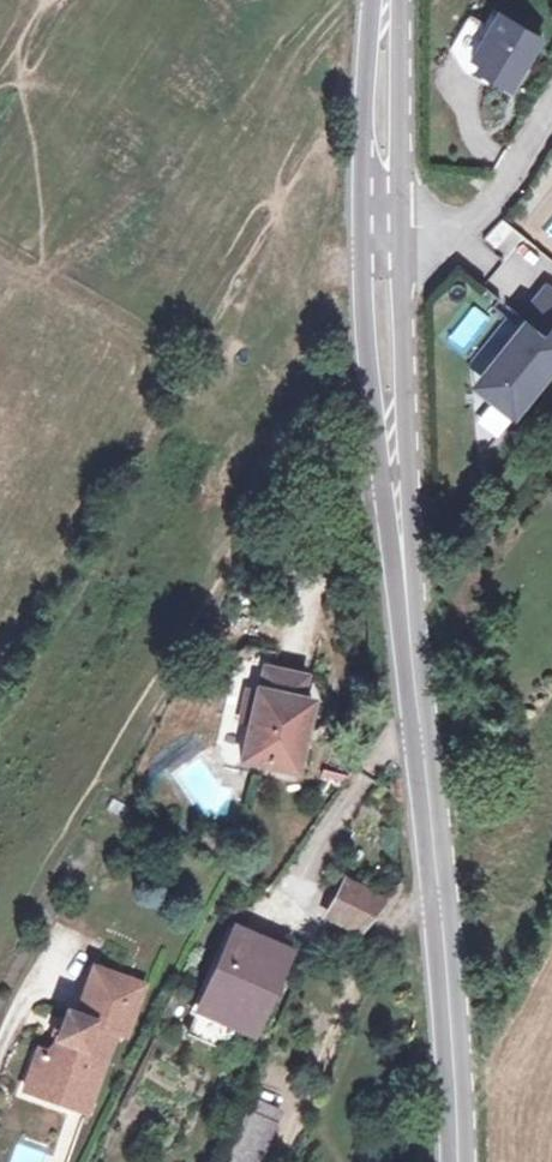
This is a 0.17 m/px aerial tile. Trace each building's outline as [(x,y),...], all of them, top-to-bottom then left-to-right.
[(483,4),(458,65),(517,88),(542,28),(483,4)] [(516,299),(548,255),(499,220),(486,238),(506,254),(488,278),(516,299)] [(551,373),(551,288),(546,283),(463,381),(511,421),(551,373)] [(471,307),(448,340),(463,350),(486,318),(471,307)] [(274,667),(269,692),(280,695),(285,669),(274,667)] [(308,776),(326,704),(312,701),(318,676),(285,669),(280,695),(269,692),(262,723),(252,765),(308,776)] [(257,691),(250,721),(262,723),(269,692),(257,691)] [(366,933),(393,899),(358,879),(335,918),(366,933)] [(297,951),(246,925),(208,1005),(257,1030),(297,951)] [(157,983),(108,966),(91,1015),(78,1010),(63,1053),(53,1050),(39,1088),(78,1102),(89,1072),(113,1080),(131,1031),(139,1034),(157,983)] [(245,1056),(257,1030),(208,1005),(195,1031),(245,1056)] [(113,1080),(89,1072),(78,1102),(102,1111),(113,1080)] [(261,1095),(254,1110),(281,1124),(288,1109),(261,1095)] [(254,1110),(230,1161),(264,1161),(281,1124),(254,1110)]
